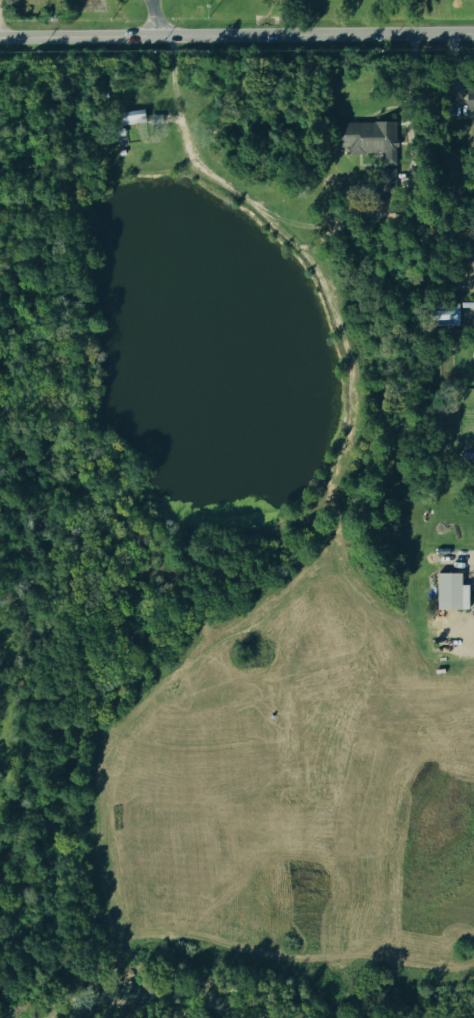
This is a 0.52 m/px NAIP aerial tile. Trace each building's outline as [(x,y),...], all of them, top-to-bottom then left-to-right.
[(450,91),(452,116),(473,114),(473,90),(450,91)] [(119,127),(143,125),(142,112),(118,114),(119,127)] [(431,327),(457,327),(458,306),(446,305),(446,312),(431,312),(431,327)] [(437,609),(437,574),(462,574),(462,609),(437,609)]
